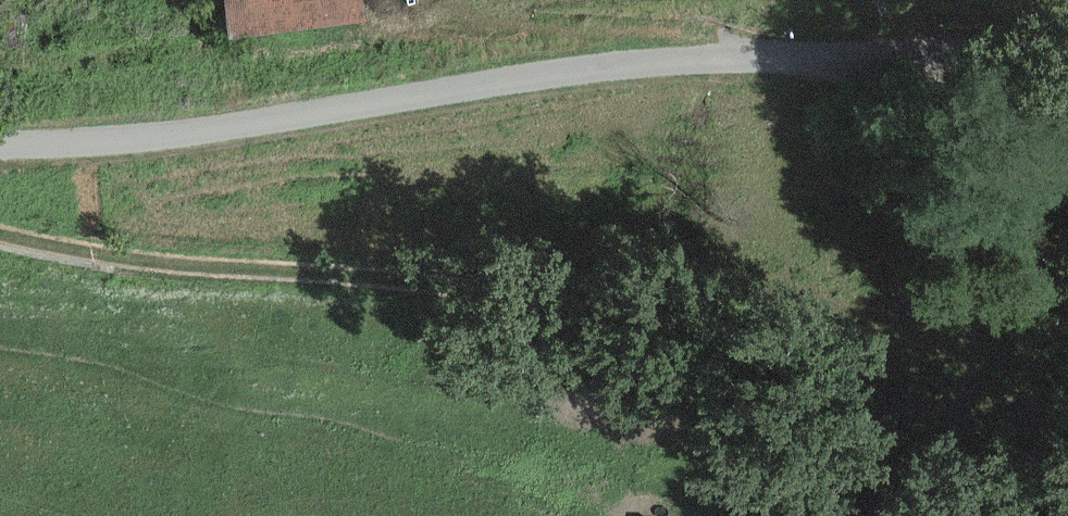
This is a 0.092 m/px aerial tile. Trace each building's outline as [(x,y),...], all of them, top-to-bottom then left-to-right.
[(252,51),(387,41),(384,0),(248,0),(252,51)]
